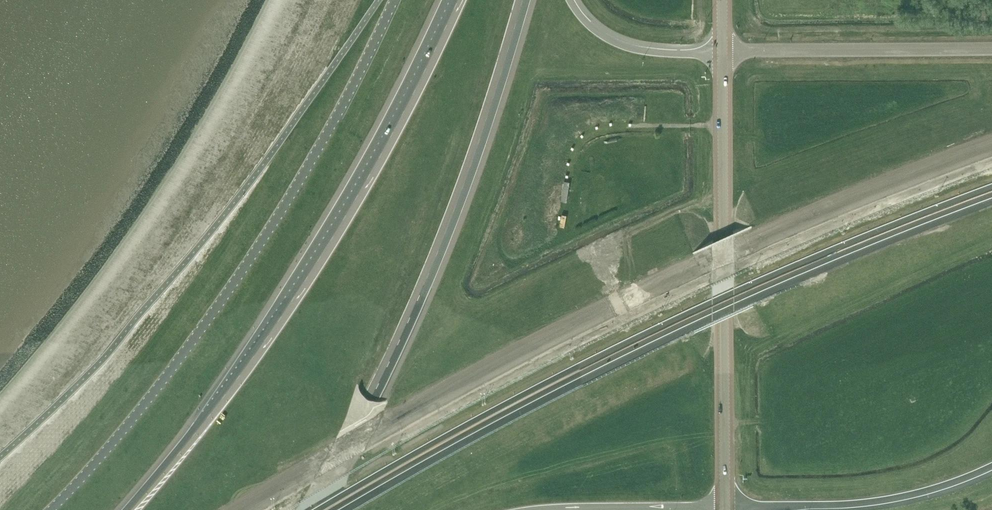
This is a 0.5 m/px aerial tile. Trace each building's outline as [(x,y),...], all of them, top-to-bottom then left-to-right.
[(568,197),(571,177),(566,176),(563,196),(568,197)]
